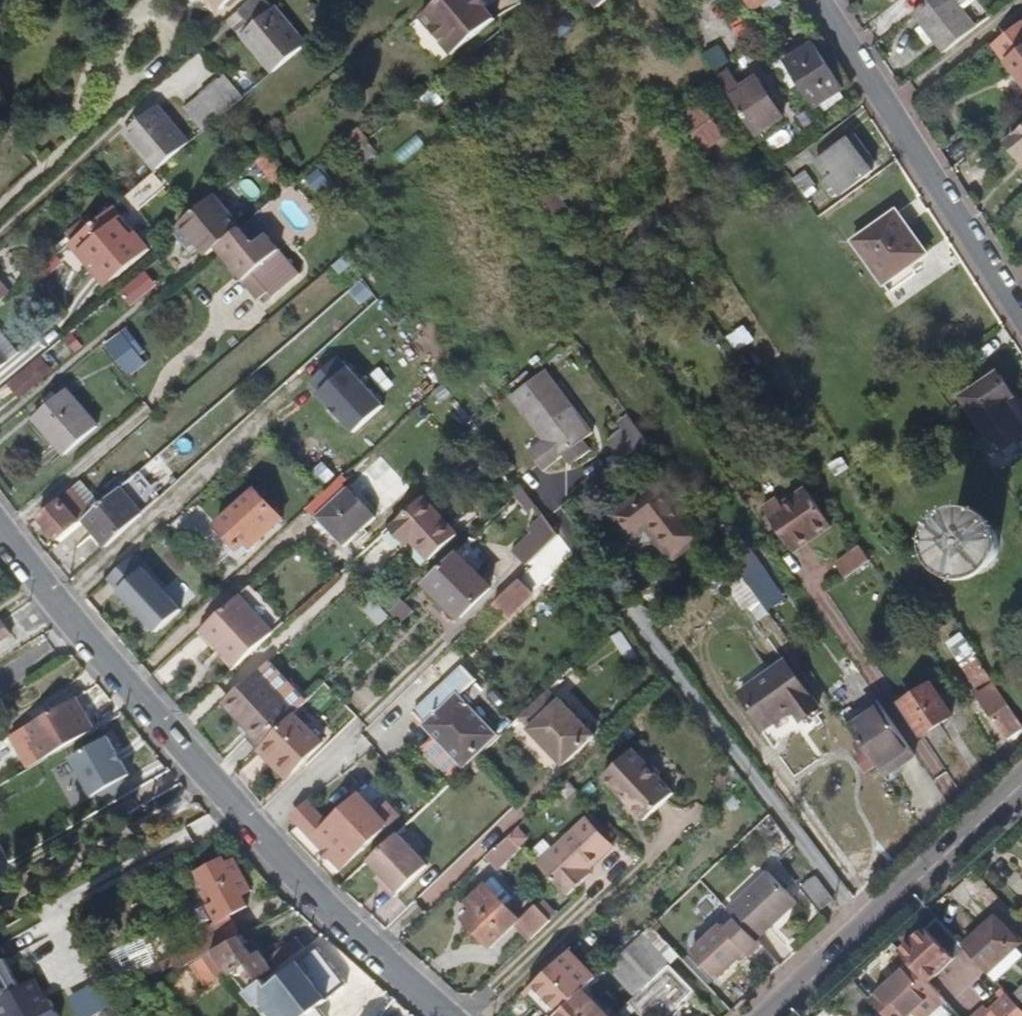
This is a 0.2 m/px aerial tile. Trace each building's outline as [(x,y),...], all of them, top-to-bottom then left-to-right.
[(233,0),(202,0),(202,7),(209,15),(217,15),(233,0)] [(272,10),(264,0),(253,0),(225,24),(238,38),(243,35),(272,10)] [(481,13),(485,10),(476,0),(470,0),(444,0),(417,23),(449,62),(491,27),(481,13)] [(602,8),(612,0),(595,0),(602,8)] [(751,15),(761,8),(773,0),(741,0),(751,15)] [(780,10),(774,0),(773,0),(761,8),(768,18),(780,10)] [(914,15),(945,55),(979,29),(964,9),(976,0),(933,0),(914,15)] [(274,73),(308,45),(275,7),(272,10),(243,35),(274,73)] [(995,49),(1021,84),(1021,28),(995,49)] [(844,93),(813,47),(785,66),(816,112),(820,109),(841,96),(844,93)] [(704,59),(732,99),(742,93),(728,73),(733,70),(719,49),(704,59)] [(788,116),(760,75),(743,87),(745,90),(742,93),(732,99),(756,137),(788,116)] [(243,99),(224,77),(213,86),(233,108),(243,99)] [(233,108),(213,86),(201,96),(221,119),(233,108)] [(221,119),(201,96),(183,111),(203,134),(221,119)] [(825,116),(845,102),(841,96),(820,109),(825,116)] [(157,172),(190,145),(157,107),(125,134),(157,172)] [(723,138),(699,108),(679,123),(705,154),(723,138)] [(357,132),(343,144),(362,169),(376,156),(357,132)] [(1006,148),(1020,163),(1021,161),(1021,134),(1006,148)] [(871,158),(856,137),(819,165),(830,181),(840,194),(841,196),(874,173),(866,162),(871,158)] [(268,153),(257,163),(282,193),(292,187),(294,184),(268,153)] [(807,173),(795,182),(805,197),(806,196),(809,200),(818,194),(815,190),(818,188),(807,173)] [(840,194),(830,181),(824,185),(834,199),(840,194)] [(532,206),(552,192),(546,183),(526,198),(532,206)] [(552,192),(532,206),(552,235),(573,220),(552,192)] [(222,245),(245,226),(218,194),(183,224),(209,256),(222,245)] [(111,283),(149,251),(114,209),(72,244),(91,267),(95,264),(111,283)] [(929,255),(898,211),(855,242),(885,285),(929,255)] [(269,232),(256,216),(245,226),(258,242),(269,232)] [(304,270),(271,231),(269,232),(258,242),(245,226),(222,245),(265,296),(270,292),(274,296),(304,270)] [(111,283),(95,264),(91,267),(108,286),(111,283)] [(344,265),(331,275),(341,287),(353,276),(344,265)] [(135,301),(158,282),(148,270),(125,289),(135,301)] [(12,294),(0,281),(0,304),(12,294)] [(123,333),(107,347),(124,367),(141,354),(123,333)] [(0,334),(0,357),(7,365),(18,355),(0,334)] [(46,358),(11,380),(18,392),(53,371),(46,358)] [(354,435),(384,408),(348,370),(347,371),(337,360),(311,385),(321,396),(319,397),(332,411),(342,422),(354,435)] [(1007,403),(1015,398),(1001,377),(989,386),(987,384),(969,397),(984,419),(979,422),(1001,454),(1021,440),(1021,425),(1007,403)] [(594,435),(551,380),(517,407),(546,445),(531,457),(545,474),(569,455),(577,465),(591,454),(583,444),(594,435)] [(100,429),(68,392),(36,420),(67,456),(100,429)] [(342,422),(332,411),(329,414),(338,424),(342,422)] [(626,462),(649,444),(637,427),(613,447),(626,462)] [(156,441),(145,451),(154,462),(165,452),(156,441)] [(112,498),(91,475),(82,483),(103,506),(112,498)] [(86,520),(103,506),(82,483),(40,519),(60,543),(86,520)] [(701,540),(658,487),(615,521),(633,544),(648,532),(674,563),(701,540)] [(109,548),(146,514),(122,489),(112,498),(103,506),(86,520),(109,548)] [(261,542),(283,521),(256,491),(217,527),(239,551),(255,537),(261,542)] [(340,550),(372,521),(347,492),(315,520),(340,550)] [(456,538),(422,500),(381,537),(396,553),(410,542),(429,562),(456,538)] [(819,557),(843,541),(818,504),(795,519),(790,513),(776,523),(803,562),(816,553),(819,557)] [(559,538),(544,518),(527,533),(531,538),(545,552),(559,538)] [(1002,552),(1002,549),(1002,545),(1001,542),(1000,539),(999,536),(997,533),(995,530),(993,528),(990,526),(987,525),(984,523),(981,523),(977,522),(974,522),(971,522),(968,523),(965,524),(962,526),(959,528),(956,530),(954,533),(953,536),(951,539),(950,542),(949,545),(949,548),(949,552),(950,555),(951,558),(952,561),(954,564),(956,566),(959,569),(961,571),(964,572),(967,573),(971,574),(974,575),(977,575),(980,574),(984,573),(987,572),(990,571),(992,569),(995,567),(997,564),(999,561),(1000,558),(1001,555),(1002,552)] [(509,619),(544,584),(537,576),(567,547),(559,538),(545,552),(532,565),(531,566),(529,568),(532,571),(497,606),(509,619)] [(532,565),(545,552),(531,538),(516,552),(531,566),(532,565)] [(861,545),(836,561),(846,575),(870,559),(861,545)] [(494,589),(458,552),(428,582),(464,619),(494,589)] [(753,552),(711,583),(717,591),(726,584),(745,611),(751,607),(761,621),(771,614),(770,612),(787,600),(753,552)] [(806,567),(819,557),(816,553),(803,562),(806,567)] [(135,560),(110,582),(157,635),(182,612),(135,560)] [(395,614),(407,602),(399,593),(387,605),(395,614)] [(393,616),(371,595),(361,606),(382,626),(393,616)] [(269,636),(237,599),(201,633),(232,669),(269,636)] [(405,624),(417,613),(407,602),(395,614),(405,624)] [(12,635),(4,618),(0,620),(0,641),(12,635)] [(965,665),(980,655),(967,635),(952,645),(965,665)] [(997,686),(999,684),(980,655),(965,665),(985,695),(981,697),(1009,738),(1021,729),(1021,722),(997,686)] [(308,704),(266,661),(226,700),(248,722),(245,725),(264,745),(296,715),(308,704)] [(819,708),(786,662),(741,694),(765,728),(794,708),(803,720),(819,708)] [(954,715),(933,683),(903,703),(925,735),(954,715)] [(549,752),(581,721),(563,703),(562,704),(551,693),(523,720),(533,731),(531,732),(549,752)] [(101,725),(83,694),(32,723),(51,755),(101,725)] [(248,722),(226,700),(221,702),(245,725),(248,722)] [(466,766),(434,731),(453,713),(441,700),(389,747),(403,762),(395,768),(426,802),(466,766)] [(913,748),(882,703),(851,725),(862,742),(856,746),(862,754),(858,757),(869,773),(880,766),(882,769),(913,748)] [(295,775),(325,744),(296,715),(264,745),(266,747),(268,748),(295,775)] [(565,769),(597,739),(581,721),(549,752),(565,769)] [(107,805),(133,791),(125,778),(131,775),(123,760),(121,762),(116,753),(118,752),(109,736),(72,757),(94,796),(99,793),(107,805)] [(0,748),(0,762),(0,763),(14,755),(7,744),(0,748)] [(295,775),(268,748),(261,755),(288,782),(295,775)] [(913,748),(882,769),(889,779),(919,757),(913,748)] [(663,778),(664,775),(654,765),(647,766),(634,753),(606,780),(647,823),(676,796),(664,784),(663,778)] [(342,871),(400,819),(388,806),(378,815),(361,797),(331,824),(310,802),(298,812),(298,823),(342,871)] [(489,849),(512,832),(504,821),(481,838),(489,849)] [(588,871),(603,857),(577,829),(538,866),(568,898),(585,881),(581,878),(588,871)] [(397,898),(430,867),(400,835),(371,862),(384,876),(390,883),(386,887),(397,898)] [(507,863),(520,850),(509,840),(497,852),(507,863)] [(252,891),(235,860),(226,864),(223,858),(196,872),(200,881),(208,878),(219,901),(209,906),(217,923),(230,916),(248,907),(243,895),(252,891)] [(585,881),(592,875),(588,871),(581,878),(585,881)] [(390,883),(384,876),(380,879),(386,887),(390,883)] [(836,903),(818,879),(805,888),(824,912),(836,903)] [(766,948),(805,910),(777,881),(737,919),(746,927),(766,948)] [(521,920),(488,886),(469,905),(475,912),(466,921),(494,950),(517,928),(523,922),(521,920)] [(544,902),(537,909),(551,922),(557,915),(544,902)] [(536,906),(521,920),(523,922),(517,928),(531,942),(551,923),(551,922),(537,909),(536,906)] [(241,936),(230,916),(217,923),(203,929),(208,939),(213,951),(239,937),(241,936)] [(989,973),(1020,944),(996,918),(965,947),(966,948),(989,973)] [(965,947),(938,919),(928,928),(955,958),(966,948),(965,947)] [(742,975),(754,963),(759,967),(771,954),(766,948),(746,927),(735,938),(731,934),(703,961),(728,987),(742,975)] [(955,958),(928,928),(902,953),(909,961),(929,982),(955,958)] [(276,962),(304,945),(299,934),(269,949),(276,962)] [(249,956),(239,937),(213,951),(223,964),(231,960),(234,964),(243,959),(249,971),(268,961),(261,949),(249,956)] [(673,966),(674,965),(646,937),(612,969),(640,998),(673,966)] [(178,970),(213,951),(208,939),(172,959),(178,970)] [(345,984),(317,948),(263,980),(258,973),(239,984),(255,1004),(262,999),(275,1015),(326,1015),(317,1004),(345,984)] [(581,998),(566,984),(590,961),(578,948),(528,996),(547,1015),(562,1015),(581,998)] [(6,958),(2,960),(7,970),(12,968),(6,958)] [(21,985),(12,968),(7,970),(2,960),(0,961),(0,997),(21,985)] [(935,989),(929,982),(909,961),(868,998),(883,1015),(884,1015),(904,1015),(906,1014),(935,989)] [(746,979),(759,967),(754,963),(742,975),(746,979)] [(702,998),(673,966),(640,998),(633,1005),(644,1015),(684,1015),(702,998)] [(724,992),(704,971),(698,976),(719,997),(724,992)] [(33,979),(26,983),(39,1005),(45,1002),(33,979)] [(51,999),(45,1002),(39,1005),(26,983),(21,985),(0,997),(0,1009),(4,1015),(61,1015),(51,999)] [(935,989),(906,1014),(907,1015),(921,1015),(942,997),(935,989)] [(1020,1007),(1004,989),(997,995),(1002,1000),(989,1012),(985,1008),(975,1015),(1011,1015),(1020,1007)] [(587,992),(581,998),(562,1015),(609,1015),(587,992)] [(1020,1007),(1011,1015),(1021,1015),(1021,1009),(1020,1007)]
